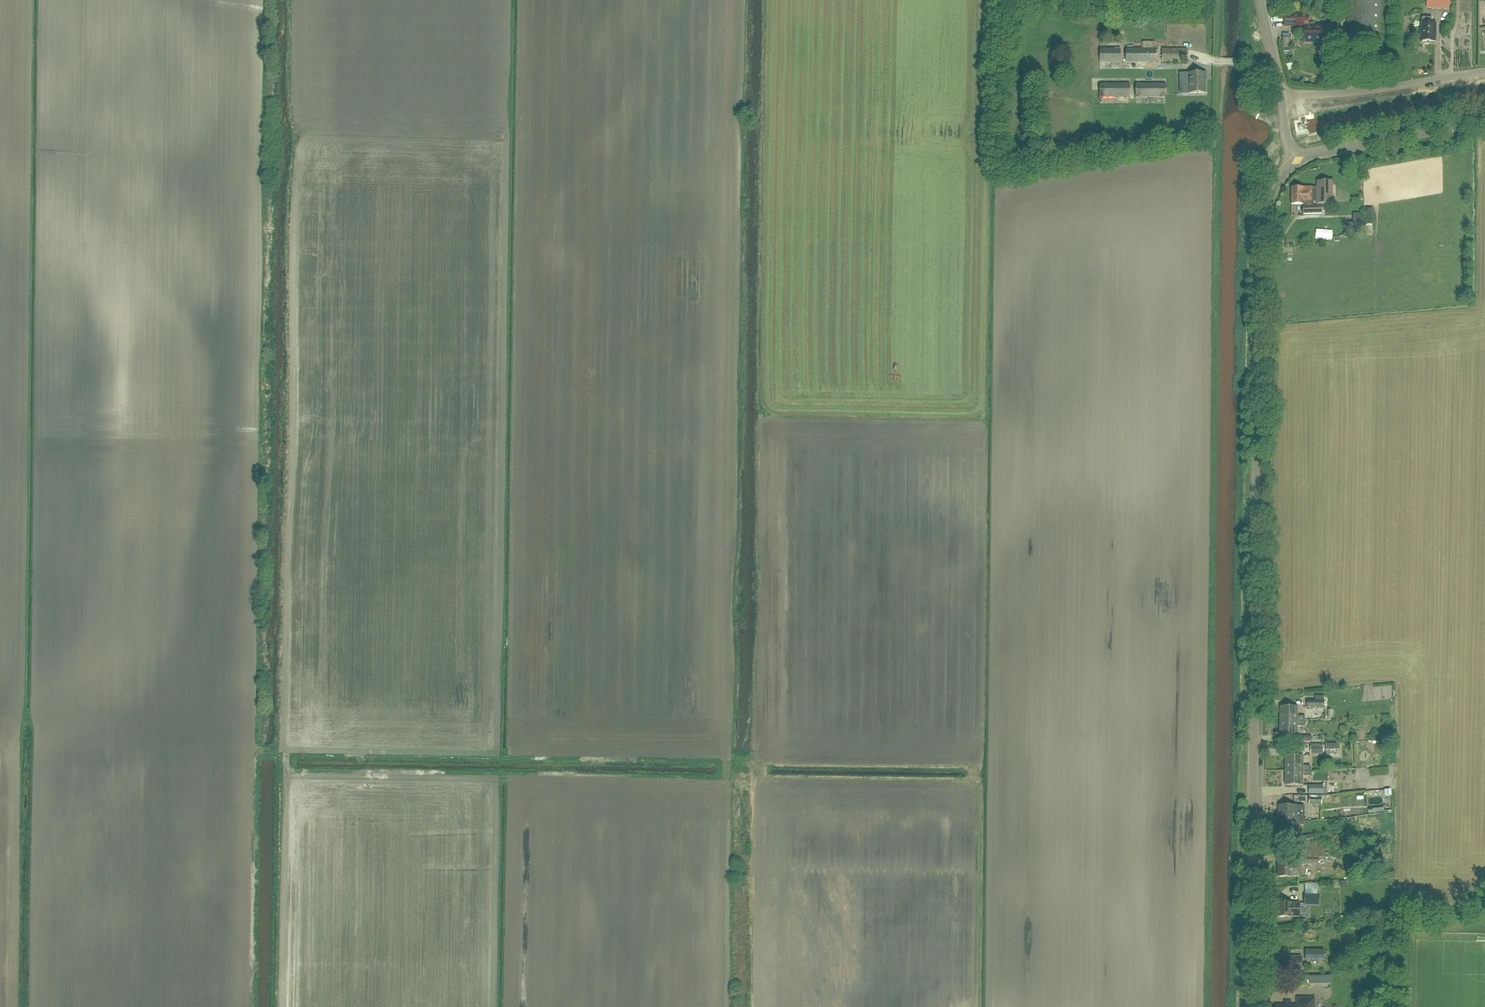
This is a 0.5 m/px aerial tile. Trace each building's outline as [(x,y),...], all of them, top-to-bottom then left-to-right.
[(1324,8),(1321,8),(1321,12),(1332,12),(1332,0),(1324,0),(1324,8)] [(1346,37),(1382,38),(1382,0),(1347,0),(1346,37)] [(1427,9),(1449,10),(1449,0),(1427,0),(1427,9)] [(1284,13),(1284,26),(1305,26),(1305,43),(1305,40),(1313,41),(1314,43),(1331,43),(1331,27),(1314,26),(1314,24),(1309,24),(1309,13),(1284,13)] [(1429,19),(1421,18),(1421,24),(1420,42),(1435,42),(1436,24),(1429,24),(1429,19)] [(1125,49),(1125,63),(1158,63),(1158,49),(1155,49),(1155,42),(1143,42),(1143,49),(1125,49)] [(1121,49),(1101,48),(1101,62),(1121,62),(1121,49)] [(1188,49),(1164,49),(1164,62),(1188,62),(1188,49)] [(1294,63),(1287,65),(1290,75),(1297,73),(1294,63)] [(1204,96),(1204,76),(1190,76),(1190,96),(1204,96)] [(1131,84),(1101,84),(1101,96),(1131,97),(1131,84)] [(1167,84),(1137,84),(1137,97),(1167,97),(1167,84)] [(1332,205),(1332,185),(1317,185),(1317,188),(1291,188),(1291,205),(1303,205),(1303,215),(1322,214),(1322,205),(1332,205)] [(1280,722),(1305,722),(1305,717),(1297,717),(1297,707),(1280,707),(1280,722)] [(1305,722),(1280,722),(1280,736),(1297,737),(1297,727),(1305,727),(1305,722)] [(1285,771),(1310,771),(1310,766),(1303,766),(1303,757),(1285,756),(1285,771)] [(1310,776),(1310,771),(1285,771),(1285,786),(1302,786),(1303,776),(1310,776)] [(1322,786),(1309,786),(1308,795),(1322,795),(1322,786)] [(1312,806),(1322,804),(1320,796),(1310,798),(1312,806)] [(1359,800),(1347,801),(1347,809),(1359,808),(1359,800)] [(1278,820),(1303,821),(1303,816),(1296,815),(1296,806),(1279,806),(1278,820)] [(1303,821),(1278,820),(1278,835),(1296,835),(1296,830),(1300,830),(1300,826),(1303,826),(1303,821)] [(1314,843),(1313,836),(1297,838),(1298,845),(1314,843)] [(1321,846),(1303,846),(1302,865),(1320,866),(1321,846)] [(1293,863),(1278,863),(1278,877),(1292,878),(1292,877),(1301,877),(1301,864),(1293,864),(1293,863)] [(1318,906),(1317,884),(1305,884),(1305,895),(1304,895),(1304,906),(1318,906)] [(1292,903),(1278,903),(1277,917),(1292,918),(1292,917),(1300,917),(1300,904),(1292,904),(1292,903)] [(1325,949),(1306,949),(1306,960),(1325,961),(1325,949)] [(1301,957),(1277,957),(1276,972),(1301,973),(1301,957)] [(1332,984),(1331,975),(1311,976),(1311,985),(1332,984)] [(1297,999),(1297,1006),(1275,1006),(1314,1006),(1314,999),(1297,999)]
